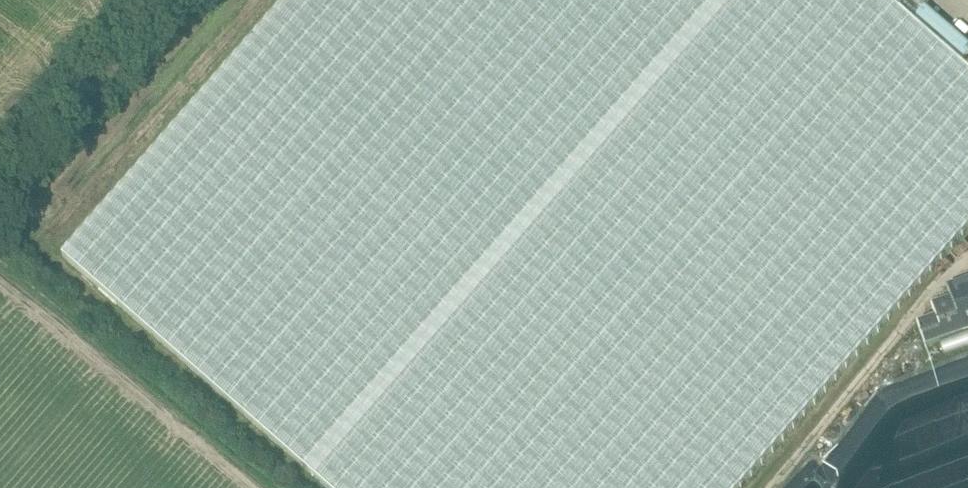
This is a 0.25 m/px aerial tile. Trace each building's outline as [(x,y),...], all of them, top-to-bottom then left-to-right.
[(967,228),(967,69),(900,9),(909,0),(288,0),(63,256),(328,487),(740,487),(967,228)] [(924,7),(917,15),(929,25),(936,16),(924,7)] [(926,346),(967,331),(967,280),(947,287),(951,298),(932,305),(936,317),(918,323),(926,346)] [(946,356),(967,348),(967,334),(941,344),(946,356)]
